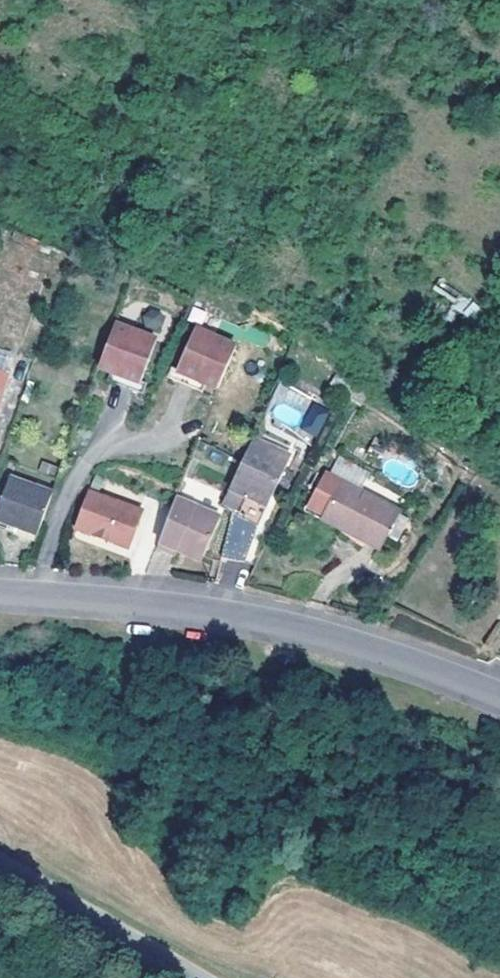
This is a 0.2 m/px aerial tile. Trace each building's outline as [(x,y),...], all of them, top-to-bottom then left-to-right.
[(108,320),(94,362),(136,376),(151,334),(108,320)] [(206,388),(218,392),(233,350),(191,335),(177,377),(176,377),(206,388)] [(136,376),(106,367),(103,375),(139,387),(143,377),(136,376)] [(304,385),(309,374),(306,372),(300,383),(304,385)] [(171,374),(167,385),(203,398),(206,388),(176,377),(177,377),(171,374)] [(284,447),(270,439),(261,434),(264,428),(258,425),(230,485),(242,490),(259,497),(265,500),(289,449),(284,447)] [(347,466),(339,478),(370,496),(377,483),(347,466)] [(319,511),(346,526),(343,531),(372,549),(394,511),(370,496),(339,478),(328,471),(307,504),(319,511)] [(10,479),(7,478),(0,499),(0,508),(10,479)] [(0,508),(0,519),(14,525),(27,485),(10,479),(0,508)] [(50,493),(27,485),(14,525),(37,532),(50,493)] [(139,507),(92,491),(80,526),(127,543),(139,507)] [(214,513),(175,495),(158,544),(175,551),(179,543),(202,553),(218,515),(214,513)] [(258,518),(264,507),(246,498),(240,509),(258,518)] [(256,519),(251,516),(232,509),(221,555),(236,558),(242,560),(256,519)] [(346,526),(319,511),(316,516),(343,531),(346,526)]
